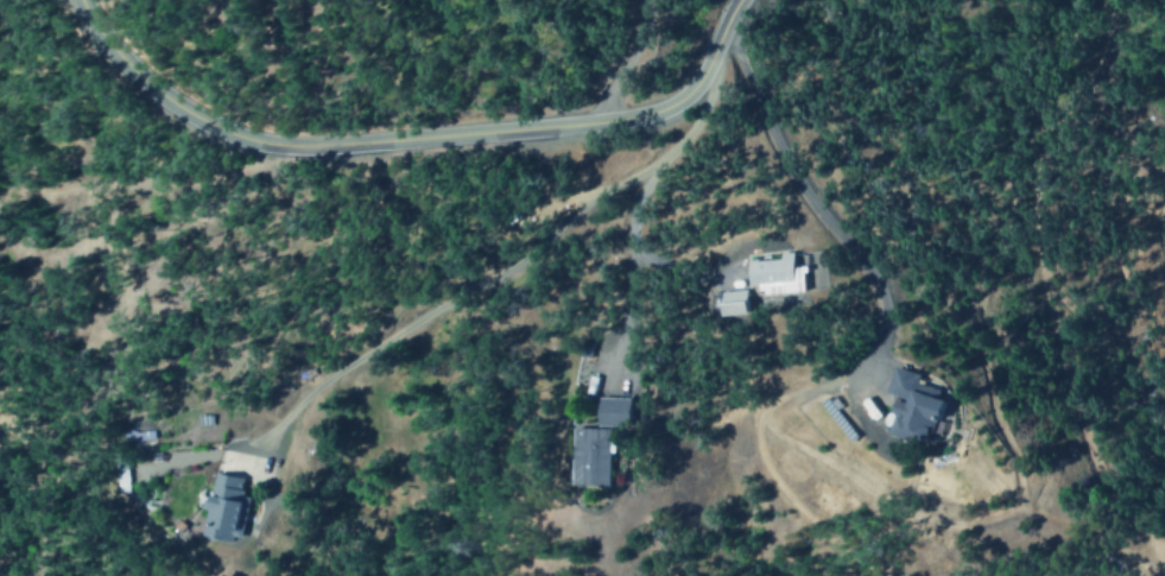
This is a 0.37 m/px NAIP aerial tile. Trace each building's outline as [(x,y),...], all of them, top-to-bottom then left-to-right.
[(742,261),(744,288),(762,286),(762,294),(804,290),(800,245),(791,246),(791,251),(776,253),(776,258),(742,261)] [(715,315),(743,314),(742,290),(714,291),(715,315)] [(877,394),(884,396),(880,412),(885,414),(880,431),(919,442),(931,399),(906,391),(911,373),(885,366),(877,394)] [(569,427),(567,484),(603,485),(604,452),(607,453),(608,427),(628,427),(628,398),(593,397),(592,427),(569,427)] [(197,535),(236,543),(245,496),(238,495),(241,478),(209,472),(202,509),(197,535)]
